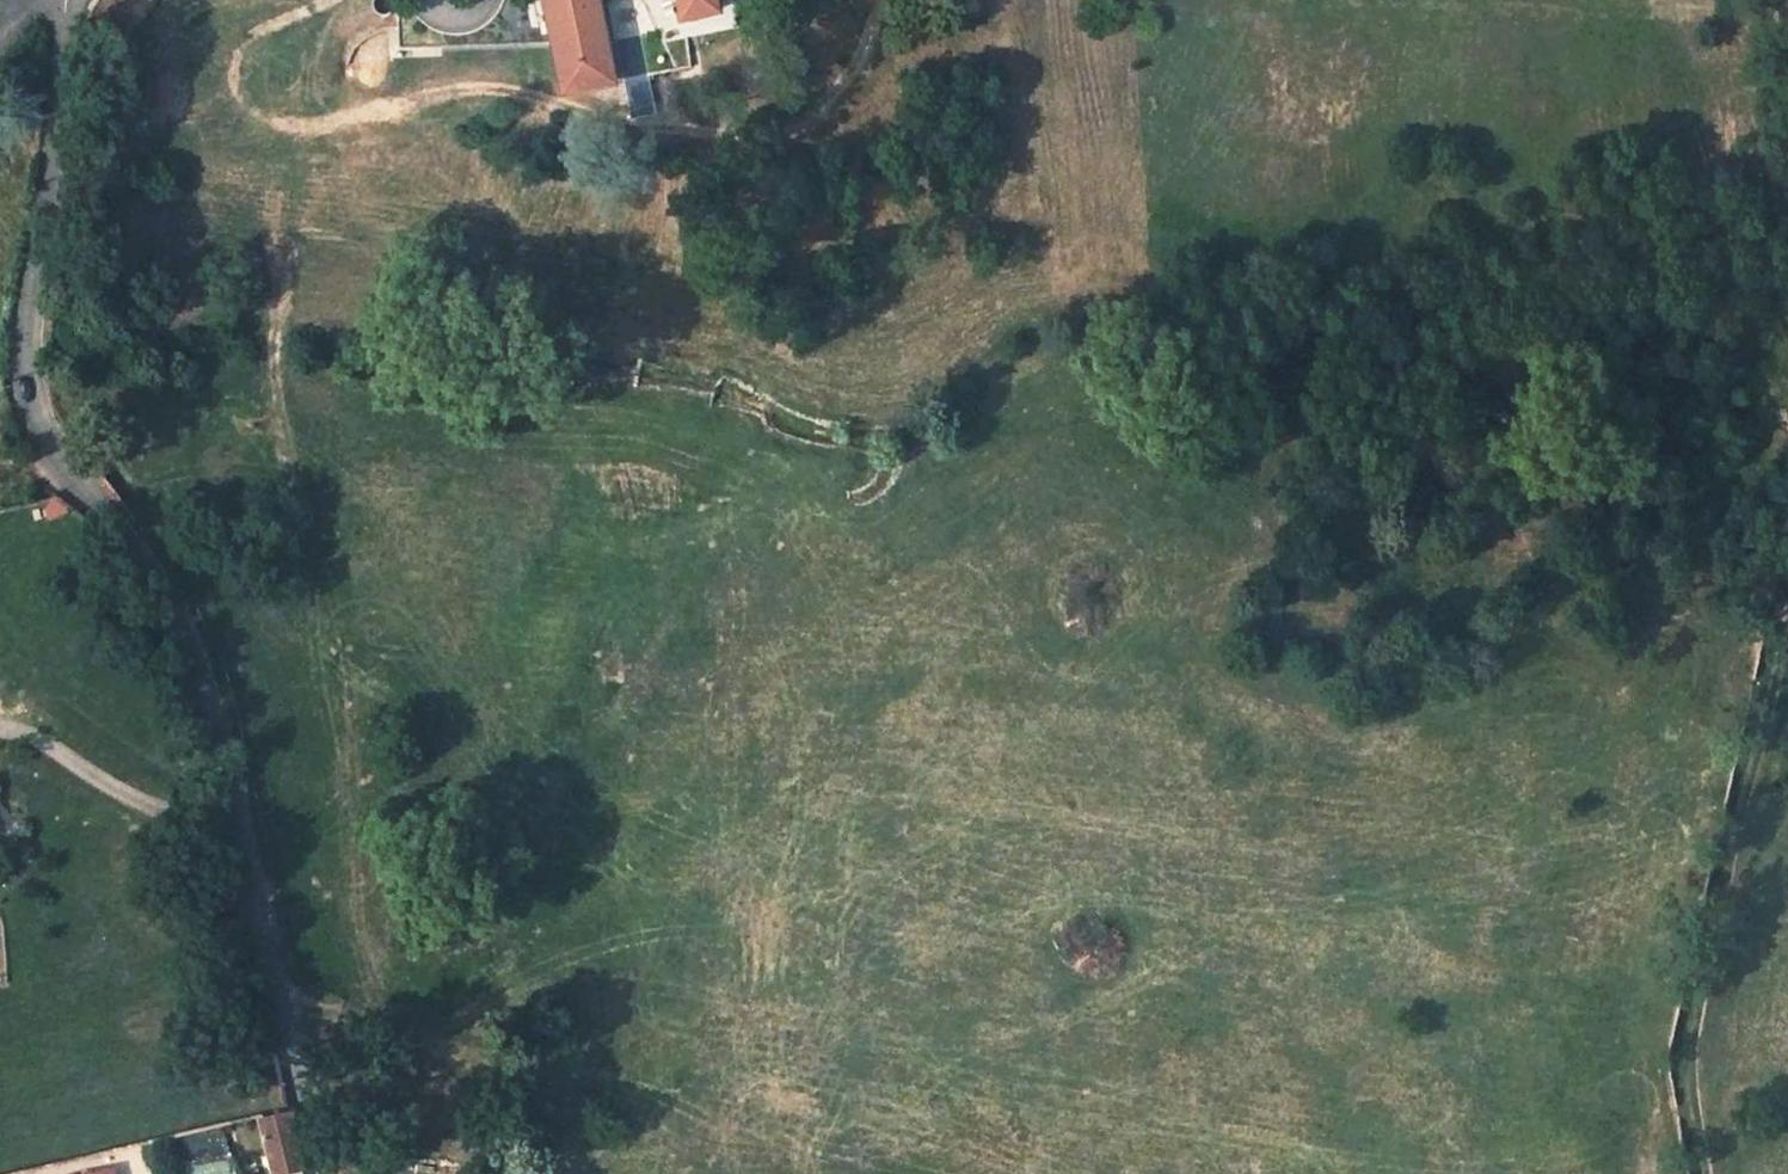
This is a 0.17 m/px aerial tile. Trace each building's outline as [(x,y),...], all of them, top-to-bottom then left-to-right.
[(546,0),(503,0),(501,6),(490,23),(470,35),(446,34),(427,26),(414,13),(400,13),(401,49),(556,44),(546,0)] [(556,44),(564,86),(610,77),(595,0),(546,0),(556,44)] [(682,16),(722,6),(721,0),(680,0),(682,16)] [(292,1114),(265,1119),(275,1173),(302,1173),(292,1114)] [(74,1173),(104,1173),(114,1172),(110,1151),(72,1161),(74,1173)]
